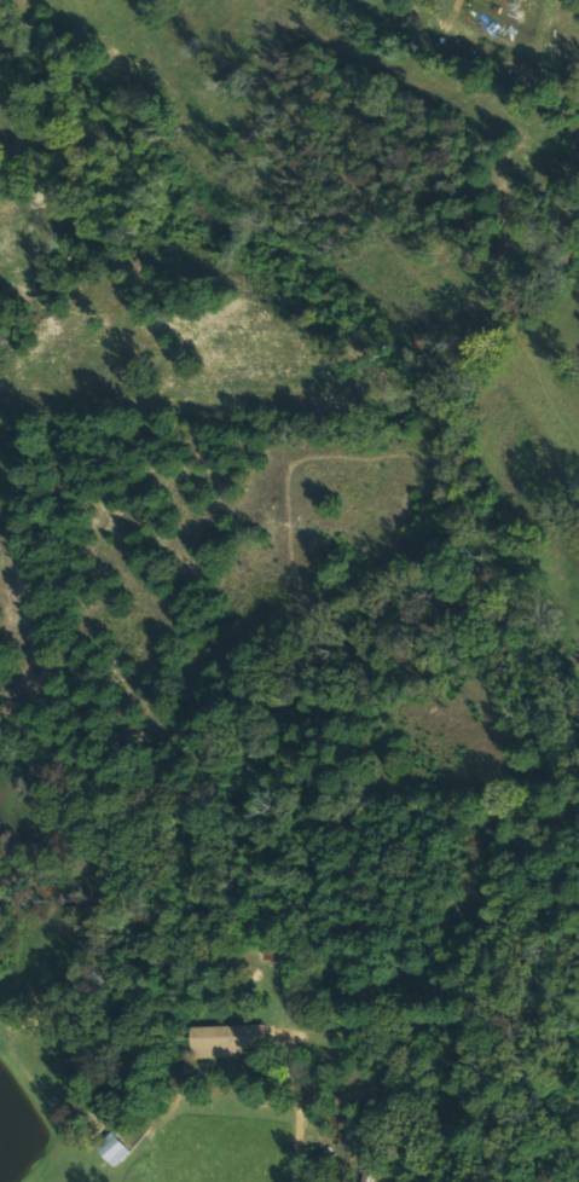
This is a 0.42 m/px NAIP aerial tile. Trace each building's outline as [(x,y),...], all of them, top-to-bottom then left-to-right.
[(203,1038),(266,1035),(267,1061),(205,1064),(203,1038)] [(104,1154),(121,1174),(139,1158),(123,1138),(104,1154)]
